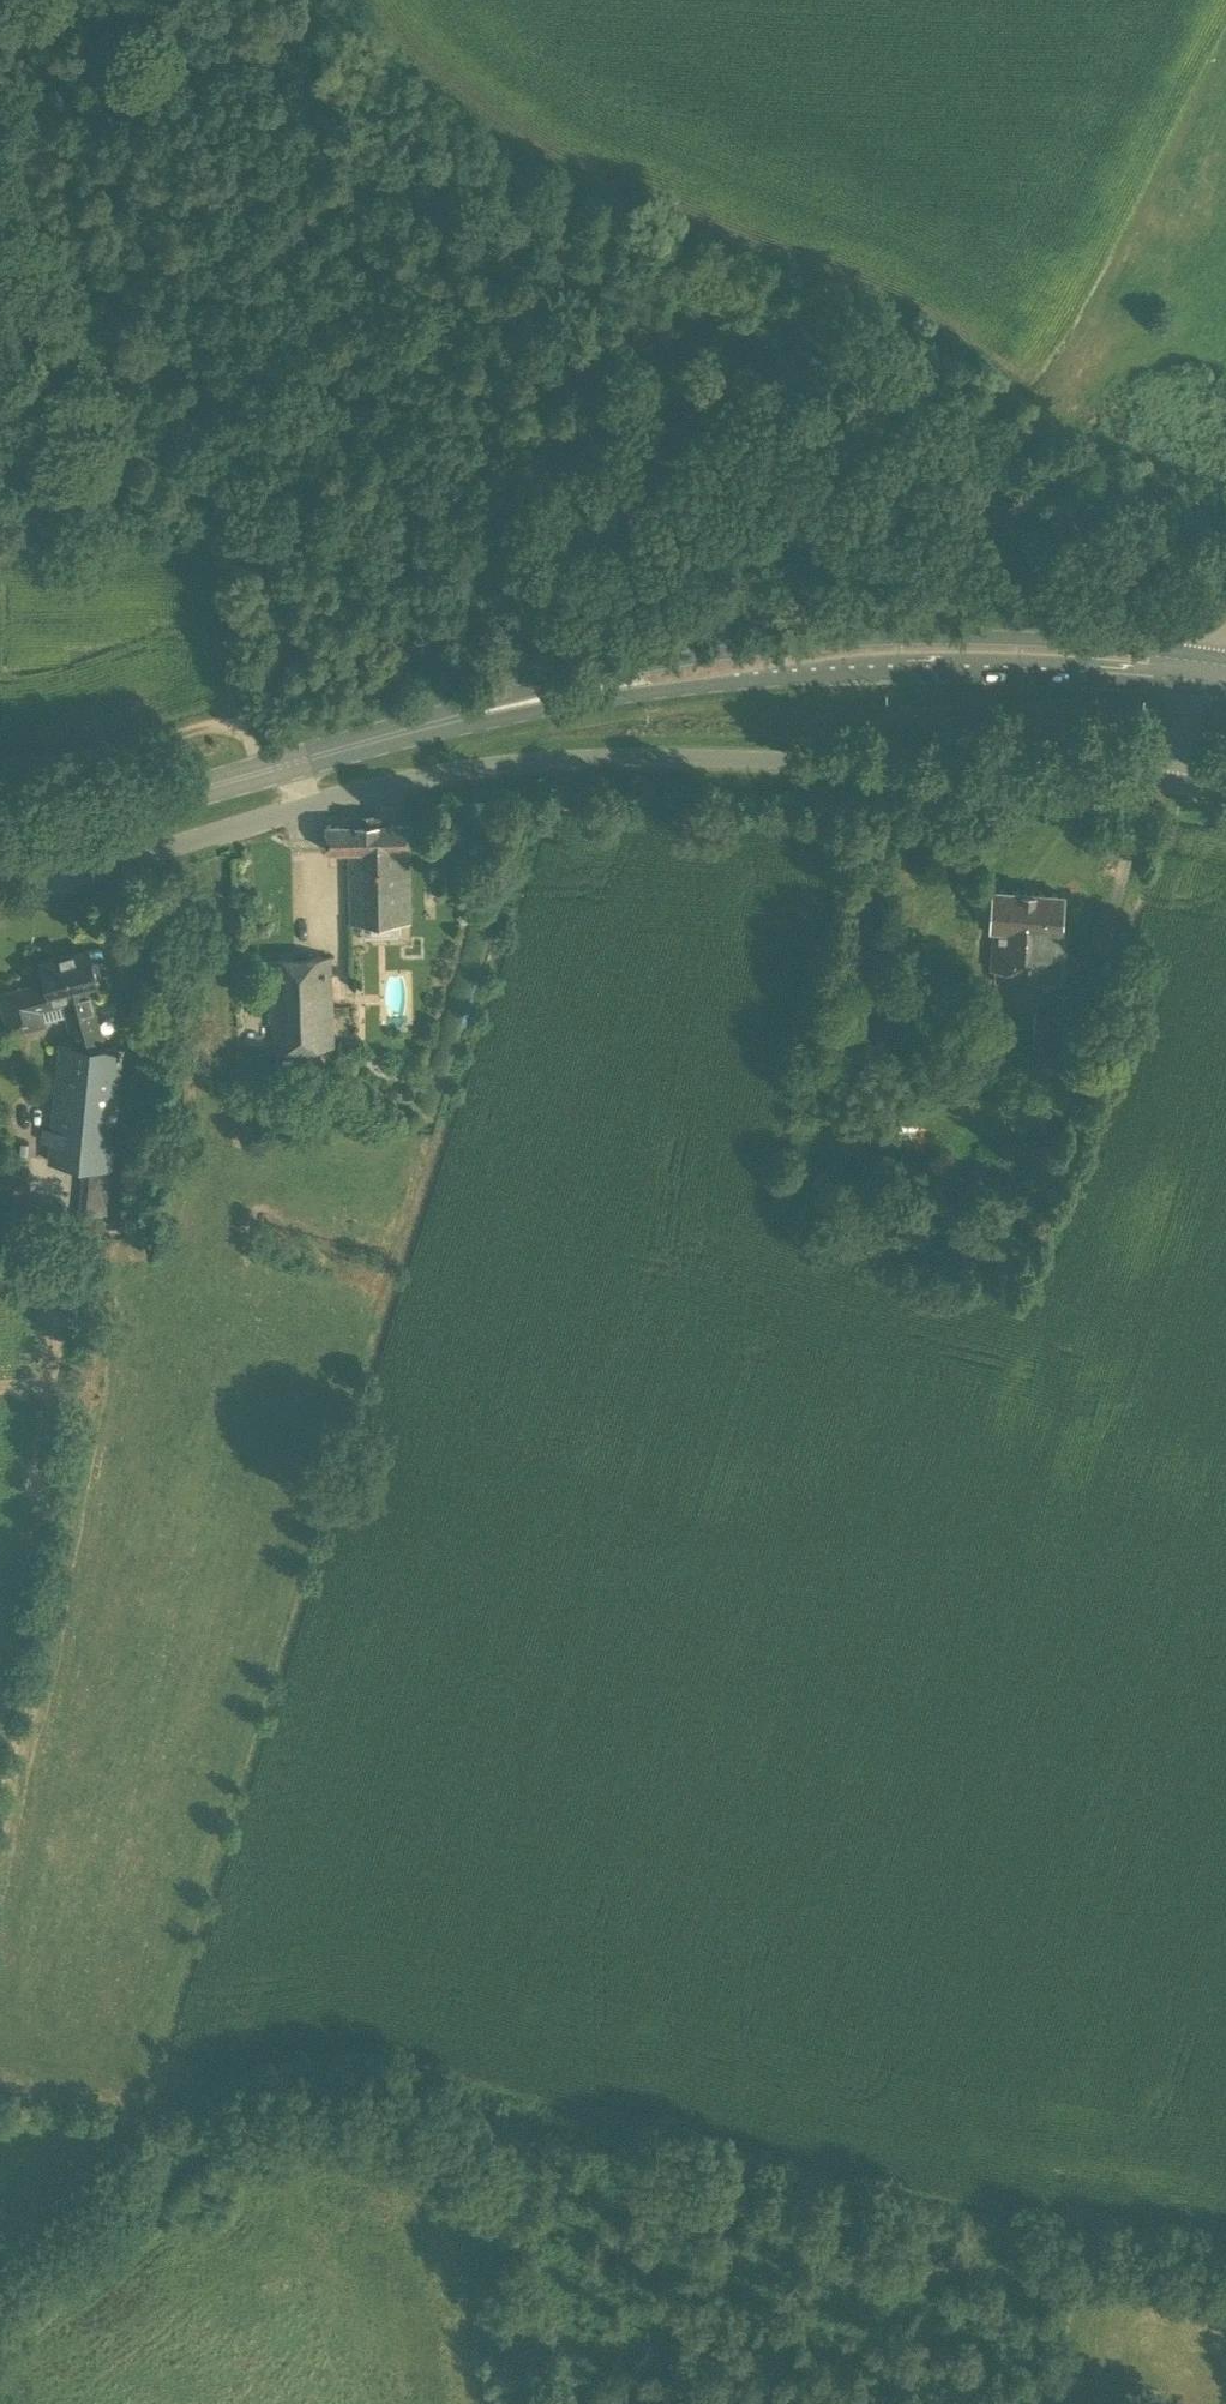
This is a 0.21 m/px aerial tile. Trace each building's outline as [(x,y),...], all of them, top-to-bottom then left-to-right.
[(411,921),(409,849),(412,849),(412,822),(327,824),(327,851),(349,850),(351,922),(411,921)] [(1063,976),(1066,933),(1061,932),(1064,894),(995,889),(992,929),(995,929),(994,933),(992,968),(996,968),(995,981),(1013,982),(1014,970),(1024,970),(1023,987),(1034,987),(1035,974),(1063,976)] [(107,1046),(91,991),(100,989),(90,949),(41,962),(46,981),(0,993),(0,1000),(9,1035),(48,1025),(47,1020),(65,1016),(72,1042),(107,1046)] [(273,1048),(335,1046),(332,956),(269,958),(273,1048)] [(1070,1039),(1074,992),(1053,990),(1051,1011),(1036,1010),(1032,1057),(1059,1060),(1065,1057),(1067,1039),(1070,1039)] [(122,1047),(107,1046),(72,1042),(60,1041),(52,1126),(45,1126),(43,1143),(52,1144),(50,1161),(84,1164),(78,1229),(105,1232),(122,1047)]
